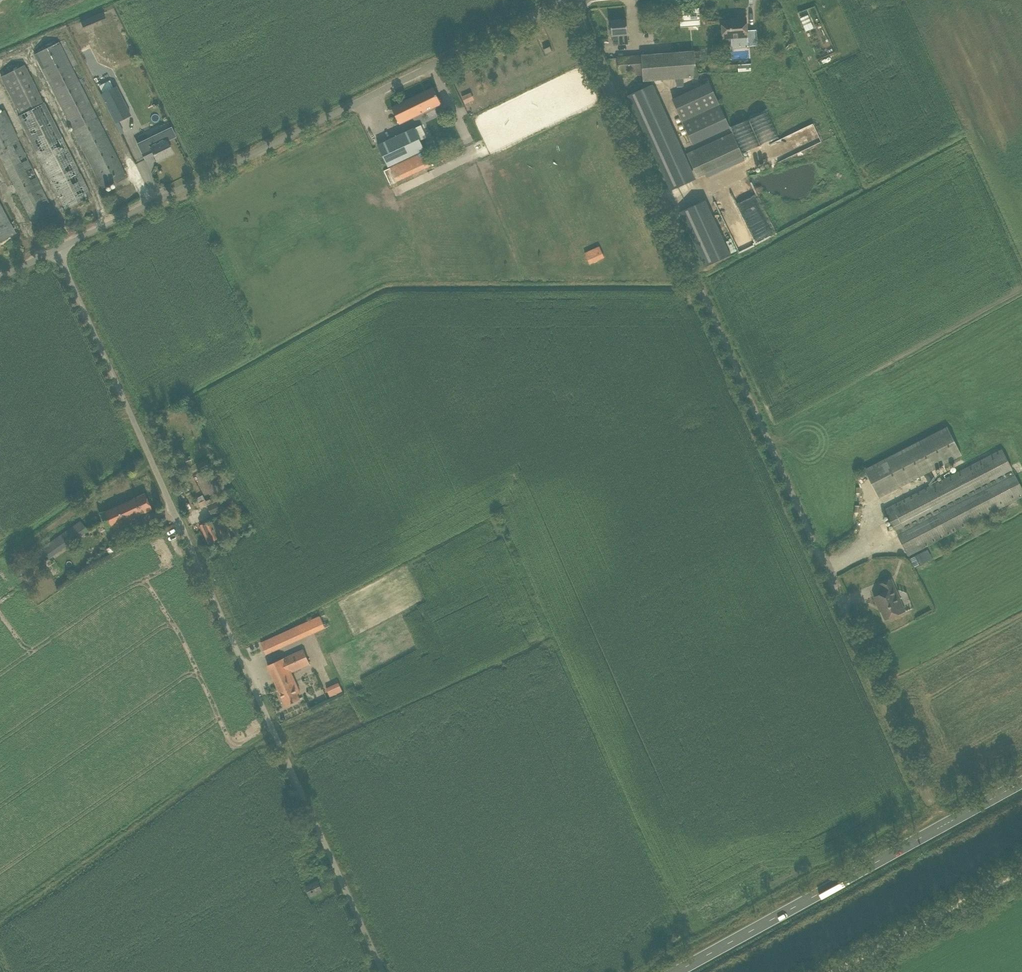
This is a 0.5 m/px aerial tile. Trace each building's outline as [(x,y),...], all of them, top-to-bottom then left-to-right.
[(701,26),(699,8),(679,10),(681,27),(701,26)] [(801,17),(805,31),(813,28),(809,14),(801,17)] [(749,47),(746,18),(737,19),(737,20),(722,21),(723,38),(731,38),(732,49),(749,47)] [(628,34),(627,20),(611,21),(612,35),(613,35),(614,45),(628,45),(627,34),(628,34)] [(34,54),(102,188),(126,176),(59,42),(34,54)] [(641,55),(643,75),(643,81),(696,77),(694,51),(641,55)] [(643,75),(641,55),(618,57),(619,73),(635,72),(636,75),(643,75)] [(91,196),(24,65),(1,77),(20,114),(18,116),(65,209),(91,196)] [(693,145),(730,128),(709,82),(672,99),(693,145)] [(691,181),(648,87),(628,96),(671,190),(691,181)] [(400,124),(441,103),(433,88),(392,108),(400,124)] [(117,89),(102,97),(116,126),(132,118),(117,89)] [(463,97),(465,103),(473,99),(471,93),(463,97)] [(0,119),(0,157),(33,224),(48,216),(0,119)] [(814,125),(780,137),(787,155),(820,143),(814,125)] [(379,144),(389,166),(424,150),(414,128),(379,144)] [(156,161),(172,153),(166,140),(151,148),(148,142),(139,147),(145,160),(154,155),(156,161)] [(391,167),(396,177),(397,181),(432,165),(425,151),(391,167)] [(730,197),(717,201),(723,220),(735,216),(733,211),(757,203),(751,185),(729,193),(730,197)] [(725,257),(700,202),(680,211),(706,266),(725,257)] [(15,233),(0,205),(0,241),(15,233)] [(739,251),(774,234),(764,216),(758,219),(758,218),(744,225),(745,228),(736,233),(738,236),(733,238),(739,251)] [(600,247),(585,253),(590,263),(604,257),(600,247)] [(959,421),(847,479),(861,506),(924,474),(931,487),(936,484),(929,471),(973,449),(959,421)] [(931,487),(885,510),(895,530),(896,530),(898,534),(898,535),(908,555),(1021,498),(1021,487),(1003,450),(936,484),(931,487)] [(151,509),(144,493),(99,512),(107,530),(136,518),(134,515),(151,509)] [(216,512),(218,516),(227,512),(226,508),(234,505),(230,495),(207,505),(211,514),(216,512)] [(219,516),(213,519),(200,525),(208,542),(220,537),(219,534),(226,531),(219,516)] [(46,554),(43,556),(45,558),(48,557),(49,558),(88,530),(80,520),(41,547),(46,554)] [(909,557),(914,567),(932,558),(927,548),(909,557)] [(891,579),(880,584),(884,593),(874,597),(878,605),(879,605),(885,619),(902,612),(896,596),(898,595),(891,579)] [(309,621),(309,622),(313,631),(325,626),(320,616),(309,621)] [(282,646),(277,636),(261,643),(266,654),(282,646)] [(268,665),(286,706),(300,699),(298,694),(301,692),(292,672),(310,664),(304,649),(268,665)] [(325,688),(329,697),(342,690),(338,681),(325,688)] [(322,891),(318,881),(306,886),(311,896),(322,891)]
